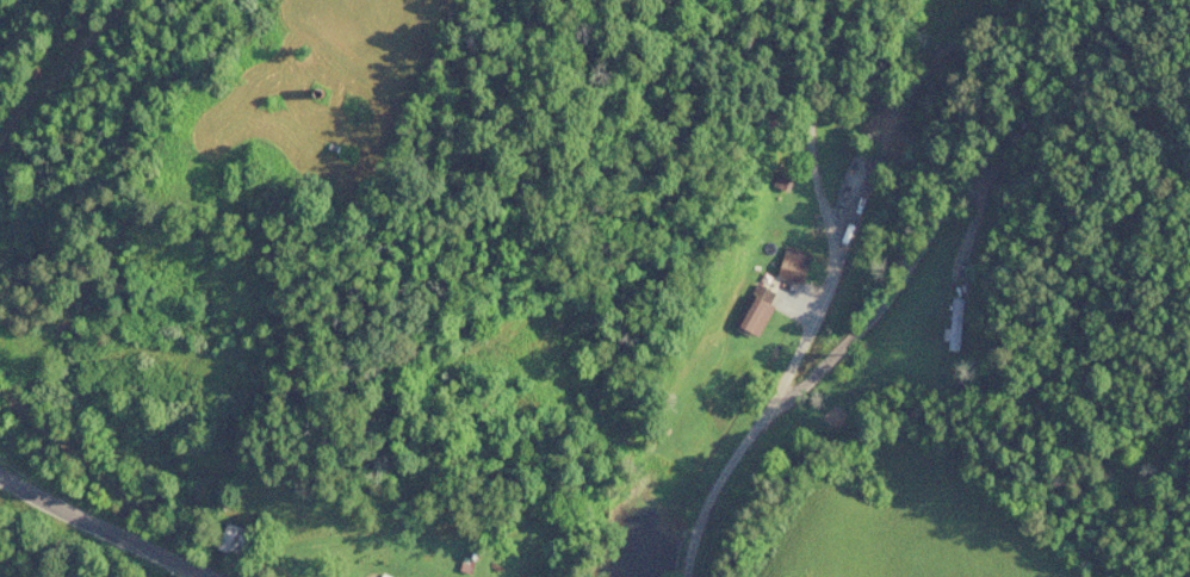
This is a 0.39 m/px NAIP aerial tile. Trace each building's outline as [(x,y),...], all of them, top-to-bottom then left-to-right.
[(807,252),(781,244),(770,276),(796,284),(807,252)] [(943,350),(957,350),(957,296),(943,296),(943,350)]
